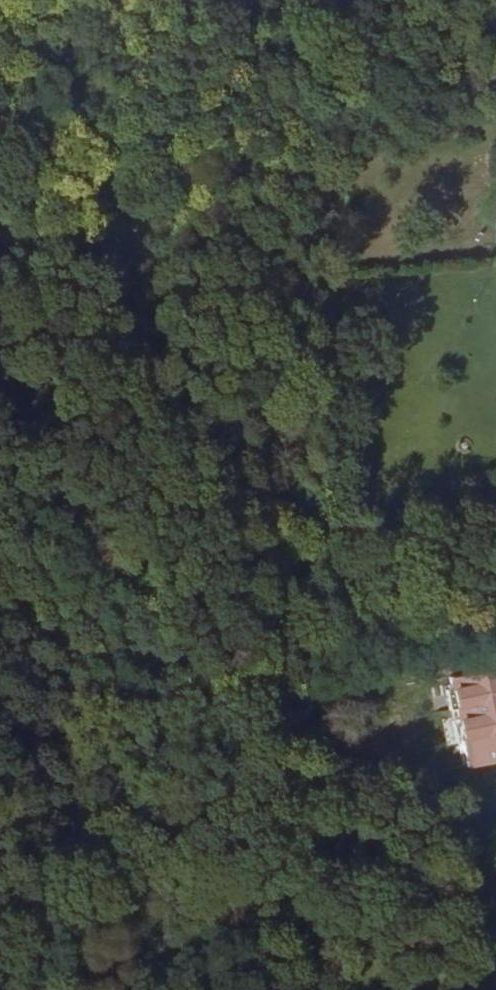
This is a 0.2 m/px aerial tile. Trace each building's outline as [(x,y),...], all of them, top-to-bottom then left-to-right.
[(436,680),(451,769),(495,761),(495,670),(436,680)]
